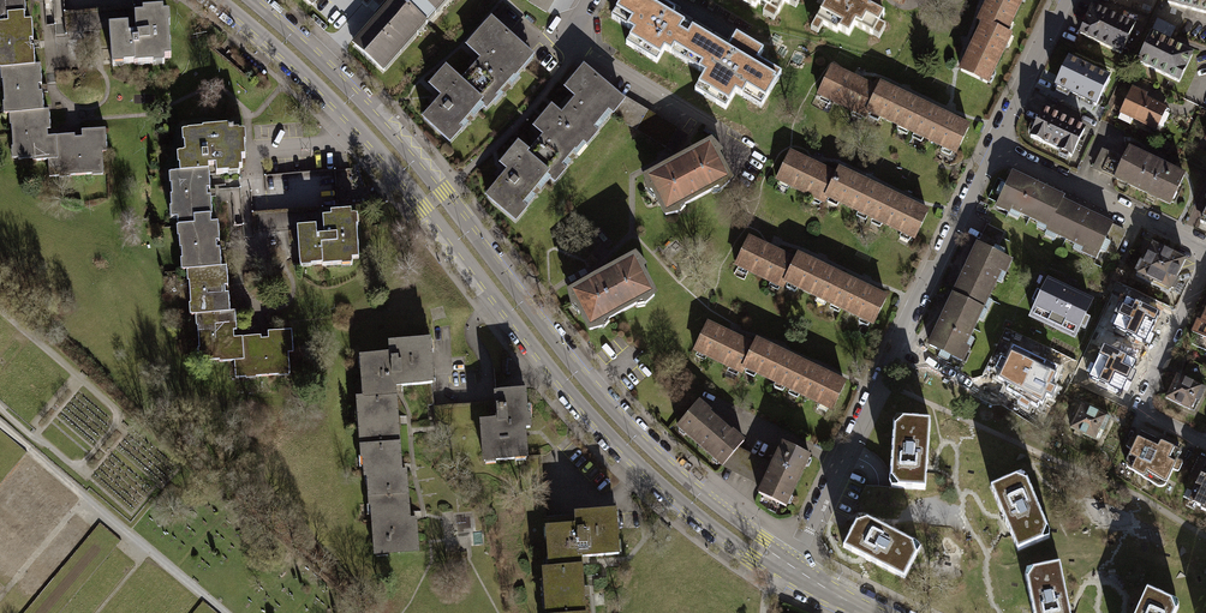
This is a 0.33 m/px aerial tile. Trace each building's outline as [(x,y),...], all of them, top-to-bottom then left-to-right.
[(7,24),(6,16),(23,15),(25,14),(24,0),(0,0),(0,25),(7,24)] [(353,46),(378,69),(441,0),(395,0),(353,46)] [(527,2),(544,12),(551,0),(529,0),(527,2)] [(704,37),(670,16),(673,10),(656,0),(624,0),(612,18),(635,32),(631,38),(660,56),(664,50),(687,64),(704,37)] [(778,15),(785,2),(788,4),(791,0),(740,0),(754,8),(757,4),(778,15)] [(817,22),(837,33),(839,31),(850,37),(855,27),(873,37),(886,15),(866,4),(869,0),(829,0),(817,22)] [(990,27),(1003,33),(1019,0),(987,0),(976,22),(981,24),(989,28),(990,27)] [(1165,2),(1205,13),(1205,0),(1166,0),(1165,2)] [(1135,28),(1092,5),(1077,33),(1120,56),(1135,28)] [(108,25),(110,64),(121,64),(121,62),(132,61),(132,64),(152,63),(152,65),(163,64),(163,57),(170,56),(168,26),(171,26),(170,12),(164,12),(164,8),(144,9),(144,13),(135,13),(136,32),(128,33),(128,24),(108,25)] [(33,68),(29,22),(24,23),(23,15),(6,16),(7,24),(0,25),(0,71),(33,68)] [(482,61),(460,83),(479,101),(486,108),(494,98),(491,95),(511,75),(513,77),(522,68),(520,65),(529,56),(491,21),(467,46),(482,61)] [(990,27),(989,28),(981,24),(972,43),(958,70),(984,83),(1008,35),(1003,33),(990,27)] [(1151,33),(1137,62),(1179,83),(1193,53),(1151,33)] [(704,37),(687,64),(705,75),(699,85),(728,103),(735,91),(760,107),(780,75),(757,61),(764,51),(737,34),(727,50),(704,37)] [(1110,78),(1067,58),(1053,87),(1096,107),(1110,78)] [(864,120),(866,115),(861,112),(873,87),(828,65),(813,95),(864,120)] [(8,116),(42,113),(41,94),(38,94),(38,87),(40,87),(38,68),(33,68),(0,71),(0,80),(0,84),(3,84),(4,105),(2,106),(3,116),(8,116)] [(456,125),(479,101),(460,83),(445,68),(429,85),(443,98),(423,118),(448,142),(460,130),(456,125)] [(576,98),(561,116),(557,120),(581,140),(586,144),(596,132),(591,127),(606,109),(611,113),(621,101),(613,94),(583,69),(566,90),(576,98)] [(866,115),(907,135),(922,104),(875,82),(873,87),(861,112),(866,115)] [(1133,88),(1119,114),(1155,132),(1167,108),(1146,97),(1147,95),(1133,88)] [(611,115),(636,129),(646,112),(615,93),(613,94),(621,101),(611,113),(611,115)] [(922,104),(907,135),(953,156),(967,126),(947,116),(922,104)] [(560,165),(581,140),(557,120),(561,116),(550,106),(532,127),(545,137),(527,158),(546,173),(555,181),(565,169),(560,165)] [(1085,129),(1041,109),(1027,139),(1071,159),(1085,129)] [(686,136),(646,112),(636,129),(673,151),(686,136)] [(57,162),(55,139),(47,139),(46,132),(49,132),(48,113),(42,113),(8,116),(9,128),(11,127),(13,150),(10,151),(11,161),(18,161),(18,163),(31,162),(31,164),(47,163),(57,162)] [(180,170),(208,168),(208,162),(216,161),(217,171),(229,170),(230,172),(240,171),(240,164),(243,164),(242,153),(246,153),(245,138),(246,138),(245,129),(239,129),(238,126),(228,127),(228,123),(202,125),(202,127),(181,129),(182,141),(185,141),(186,150),(176,151),(177,162),(179,162),(180,170)] [(57,162),(47,163),(48,180),(58,179),(58,181),(68,180),(68,178),(92,176),(92,179),(102,178),(101,155),(106,155),(104,132),(81,134),(81,140),(75,141),(74,137),(55,139),(57,162)] [(520,204),(546,173),(527,158),(524,155),(526,152),(517,144),(500,164),(509,172),(487,197),(515,220),(525,208),(520,204)] [(720,189),(729,181),(716,157),(718,153),(709,145),(645,178),(648,190),(652,190),(665,215),(676,212),(676,209),(717,186),(720,189)] [(1112,179),(1111,181),(1168,207),(1184,174),(1127,148),(1121,159),(1112,179)] [(1121,159),(1099,149),(1090,169),(1112,179),(1121,159)] [(822,205),(824,201),(818,198),(831,173),(785,151),(771,181),(822,205)] [(194,214),(209,213),(212,213),(211,195),(206,195),(205,187),(210,187),(208,168),(180,170),(167,171),(168,183),(171,183),(172,194),(170,194),(170,205),(168,205),(169,217),(177,216),(178,224),(194,222),(194,214)] [(824,201),(865,221),(880,190),(833,168),(831,173),(818,198),(824,201)] [(1047,232),(1062,202),(1064,199),(1013,174),(995,210),(1008,217),(1010,214),(1047,232)] [(880,190),(865,221),(910,242),(925,212),(880,190)] [(1114,227),(1062,202),(1047,232),(1046,235),(1083,253),(1081,256),(1096,263),(1101,252),(1114,227)] [(317,234),(316,224),(297,225),(300,266),(312,265),(312,262),(322,262),(322,264),(342,263),(342,265),(353,264),(352,257),(360,257),(358,223),(360,223),(359,212),(353,213),(352,207),(332,209),(332,214),(322,214),(324,234),(317,234)] [(185,269),(221,267),(219,248),(216,248),(215,240),(219,240),(218,221),(210,221),(209,213),(194,214),(194,222),(178,224),(178,225),(176,225),(177,235),(178,235),(179,247),(180,247),(181,259),(179,259),(180,270),(185,269)] [(979,247),(995,254),(1004,234),(988,227),(979,247)] [(1127,233),(1114,227),(1101,252),(1115,259),(1127,233)] [(780,291),(782,286),(776,283),(789,258),(743,236),(729,266),(780,291)] [(953,298),(985,312),(1002,275),(1006,276),(1013,262),(995,254),(979,247),(976,246),(953,298)] [(1137,279),(1169,296),(1186,263),(1154,246),(1137,279)] [(782,286),(823,306),(838,275),(791,253),(789,258),(776,283),(782,286)] [(643,303),(654,296),(640,270),(642,267),(635,258),(570,292),(571,304),(577,304),(590,328),(602,326),(601,322),(642,301),(643,303)] [(193,314),(229,311),(227,293),(224,293),(223,285),(228,284),(226,266),(221,267),(185,269),(186,281),(188,281),(190,303),(188,303),(189,314),(193,314)] [(838,275),(823,306),(868,327),(883,297),(838,275)] [(1029,322),(1075,345),(1082,331),(1086,333),(1091,322),(1087,320),(1095,304),(1049,282),(1042,298),(1037,295),(1033,305),(1037,307),(1029,322)] [(967,351),(985,312),(953,298),(929,349),(965,366),(971,353),(967,351)] [(1124,336),(1125,335),(1147,345),(1161,315),(1128,300),(1124,308),(1120,306),(1115,316),(1119,318),(1114,329),(1115,329),(1114,332),(1124,336)] [(1199,324),(1194,322),(1188,334),(1193,336),(1189,344),(1205,352),(1205,309),(1199,324)] [(243,359),(242,337),(232,338),(232,330),(235,329),(234,311),(229,311),(193,314),(194,325),(197,325),(198,348),(197,348),(197,357),(203,357),(203,360),(218,359),(218,361),(232,360),(243,359)] [(741,375),(743,371),(737,368),(750,343),(704,321),(690,351),(741,375)] [(243,359),(232,360),(234,377),(244,377),(244,378),(255,377),(254,375),(276,373),(276,376),(288,375),(286,352),(292,352),(290,329),(267,331),(268,338),(260,339),(259,335),(242,337),(243,359)] [(743,371),(784,391),(799,360),(752,338),(750,343),(737,368),(743,371)] [(358,399),(393,397),(393,389),(428,387),(425,343),(383,346),(384,356),(355,358),(358,399)] [(1108,389),(1107,391),(1117,396),(1119,392),(1123,394),(1129,381),(1133,383),(1137,374),(1134,372),(1138,363),(1105,348),(1091,378),(1099,381),(1098,385),(1108,389)] [(1013,349),(999,381),(1011,386),(1008,391),(1023,399),(1020,404),(1029,410),(1032,405),(1038,409),(1041,404),(1044,406),(1048,397),(1053,399),(1057,390),(1053,388),(1058,376),(1054,375),(1057,369),(1013,349)] [(799,360),(784,391),(829,412),(844,382),(799,360)] [(1175,375),(1165,399),(1194,412),(1205,388),(1175,375)] [(516,395),(485,397),(487,421),(472,422),(475,466),(518,463),(516,433),(523,433),(522,419),(518,420),(516,395)] [(355,448),(396,445),(393,397),(358,399),(352,400),(355,448)] [(673,427),(718,467),(720,465),(736,447),(741,441),(730,431),(729,432),(707,413),(708,412),(696,401),(673,427)] [(1095,442),(1107,418),(1082,406),(1070,431),(1095,442)] [(924,468),(928,421),(894,418),(892,422),(887,482),(889,487),(923,489),(924,468)] [(1131,449),(1125,461),(1126,466),(1128,469),(1158,487),(1162,487),(1165,485),(1173,470),(1176,471),(1178,471),(1181,463),(1181,462),(1176,460),(1180,453),(1180,451),(1140,432),(1138,433),(1134,440),(1131,439),(1129,439),(1126,446),(1127,447),(1131,449)] [(364,480),(365,499),(406,497),(404,473),(398,473),(396,445),(355,448),(356,460),(358,460),(360,480),(364,480)] [(754,495),(783,509),(807,459),(778,445),(769,463),(759,484),(754,495)] [(769,463),(736,447),(720,465),(759,484),(769,463)] [(1188,502),(1204,510),(1203,512),(1205,513),(1205,466),(1188,502)] [(1020,474),(988,487),(1001,517),(1015,550),(1047,537),(1046,531),(1023,477),(1020,474)] [(407,519),(406,497),(365,499),(365,510),(368,510),(371,556),(417,553),(415,519),(407,519)] [(542,572),(578,569),(578,563),(614,561),(611,515),(572,518),(573,527),(539,529),(542,572)] [(864,518),(858,517),(843,547),(905,579),(920,549),(917,545),(864,518)] [(1024,570),(1023,575),(1031,612),(1068,612),(1067,611),(1057,563),(1024,570)] [(578,569),(542,572),(537,572),(540,612),(581,612),(578,569)] [(1145,588),(1133,612),(1173,612),(1176,608),(1175,602),(1145,588)]
